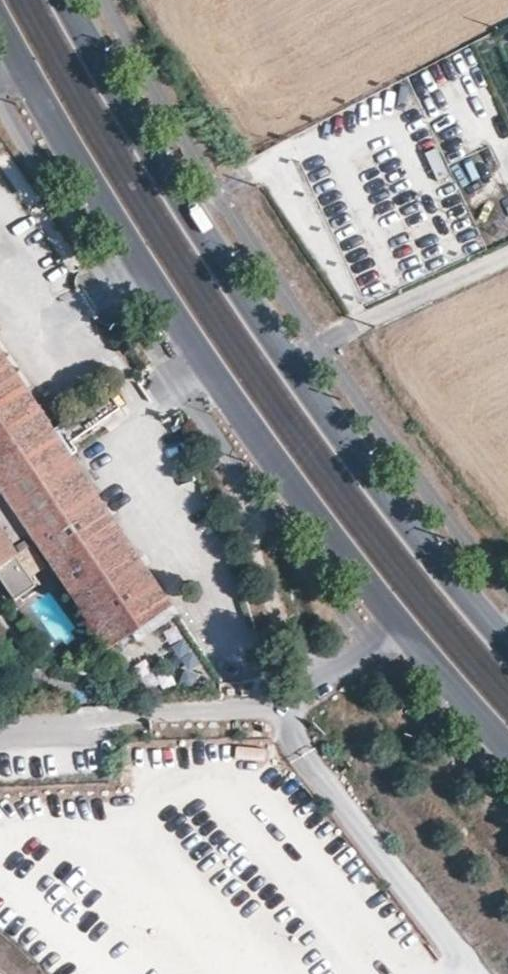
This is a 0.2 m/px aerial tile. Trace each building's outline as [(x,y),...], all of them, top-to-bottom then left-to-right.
[(108,647),(171,604),(59,437),(55,430),(0,349),(0,486),(108,647)] [(70,420),(55,430),(59,437),(92,414),(87,407),(70,420)] [(13,600),(35,585),(28,575),(14,555),(16,554),(0,531),(0,580),(13,600)] [(16,554),(14,555),(28,575),(44,564),(30,544),(16,554)]
